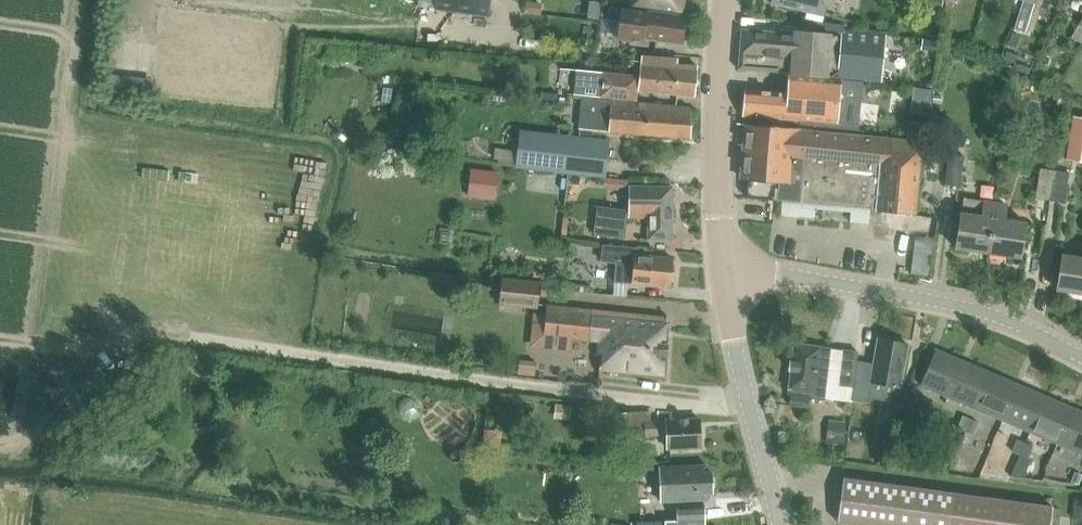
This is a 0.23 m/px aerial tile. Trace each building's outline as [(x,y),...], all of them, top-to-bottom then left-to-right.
[(434,10),(488,17),(491,0),(436,0),(434,10)] [(627,6),(681,13),(683,0),(628,0),(627,6)] [(771,1),(771,3),(808,13),(824,16),(828,0),(770,0),(771,1)] [(587,18),(599,20),(601,2),(589,1),(587,18)] [(606,7),(604,18),(617,20),(614,39),(641,43),(641,39),(679,45),(683,18),(606,7)] [(841,30),(840,37),(741,29),(738,70),(882,82),(886,33),(841,30)] [(921,45),(925,50),(936,51),(937,40),(922,39),(921,45)] [(585,71),(583,95),(598,96),(637,100),(638,92),(693,97),(696,67),(675,65),(675,61),(641,57),(639,77),(600,73),(585,71)] [(794,76),(792,94),(744,89),(742,115),(800,121),(799,125),(816,127),(858,131),(863,83),(810,78),(794,76)] [(691,108),(642,104),(579,97),(576,128),(688,139),(691,108)] [(1066,159),(1081,162),(1081,118),(1073,116),(1066,159)] [(740,175),(740,179),(748,180),(747,197),(773,200),(774,194),(777,194),(779,170),(804,173),(808,132),(745,125),(740,175)] [(520,130),(516,168),(602,177),(606,139),(520,130)] [(774,194),(773,200),(915,214),(922,147),(920,147),(920,143),(808,132),(804,173),(779,170),(777,194),(774,194)] [(944,187),(958,188),(962,158),(948,156),(944,187)] [(1040,168),(1035,198),(1050,201),(1054,170),(1040,168)] [(471,170),(469,188),(495,191),(497,173),(471,170)] [(1054,170),(1050,201),(1065,203),(1069,172),(1054,170)] [(672,188),(628,187),(628,216),(647,217),(647,238),(671,238),(672,222),(675,220),(675,211),(672,208),(672,188)] [(961,198),(953,249),(985,254),(992,203),(961,198)] [(992,203),(985,254),(1017,259),(1023,224),(1002,221),(1004,205),(992,203)] [(620,210),(598,206),(594,233),(622,238),(627,207),(620,206),(620,210)] [(914,239),(913,250),(931,252),(932,241),(914,239)] [(634,255),(635,248),(601,245),(600,261),(615,263),(613,281),(669,287),(669,284),(672,283),(673,273),(669,271),(670,258),(634,255)] [(913,250),(912,262),(930,264),(931,252),(913,250)] [(1057,290),(1081,293),(1081,259),(1062,256),(1057,290)] [(912,262),(911,273),(929,275),(930,264),(912,262)] [(502,278),(499,305),(538,309),(541,282),(502,278)] [(598,370),(661,377),(667,317),(546,304),(542,336),(595,342),(594,354),(600,355),(598,370)] [(856,361),(850,400),(867,402),(868,398),(893,403),(896,387),(900,388),(908,344),(878,338),(873,363),(856,361)] [(843,350),(794,343),(787,389),(792,390),(790,405),(808,408),(809,397),(825,400),(825,398),(850,402),(850,400),(856,361),(858,353),(843,351),(843,350)] [(936,350),(920,386),(947,397),(963,361),(936,350)] [(519,360),(518,373),(534,375),(535,362),(519,360)] [(963,361),(947,397),(975,409),(990,373),(963,361)] [(990,373),(975,409),(1002,420),(1018,385),(990,373)] [(1018,385),(1002,420),(1030,432),(1045,397),(1018,385)] [(916,396),(911,408),(919,411),(924,399),(916,396)] [(1045,397),(1030,432),(1057,444),(1072,408),(1045,397)] [(1057,444),(1081,455),(1081,412),(1072,408),(1057,444)] [(649,411),(627,412),(629,436),(667,434),(668,448),(699,446),(698,418),(649,421),(649,411)] [(970,420),(962,416),(957,428),(965,432),(970,420)] [(970,420),(965,432),(973,435),(978,424),(970,420)] [(829,438),(845,441),(847,423),(832,421),(829,438)] [(479,426),(480,446),(498,446),(497,425),(479,426)] [(1024,443),(1016,440),(1011,451),(1019,455),(1024,443)] [(1024,443),(1019,455),(1028,458),(1033,447),(1024,443)] [(704,466),(660,466),(660,501),(705,501),(705,494),(710,494),(710,486),(713,486),(713,480),(710,480),(710,473),(704,473),(704,466)] [(1052,508),(843,478),(837,522),(854,524),(1050,524),(1052,508)] [(1073,498),(1071,518),(1081,519),(1081,499),(1073,498)] [(666,521),(666,524),(704,524),(703,504),(676,505),(677,521),(666,521)]
